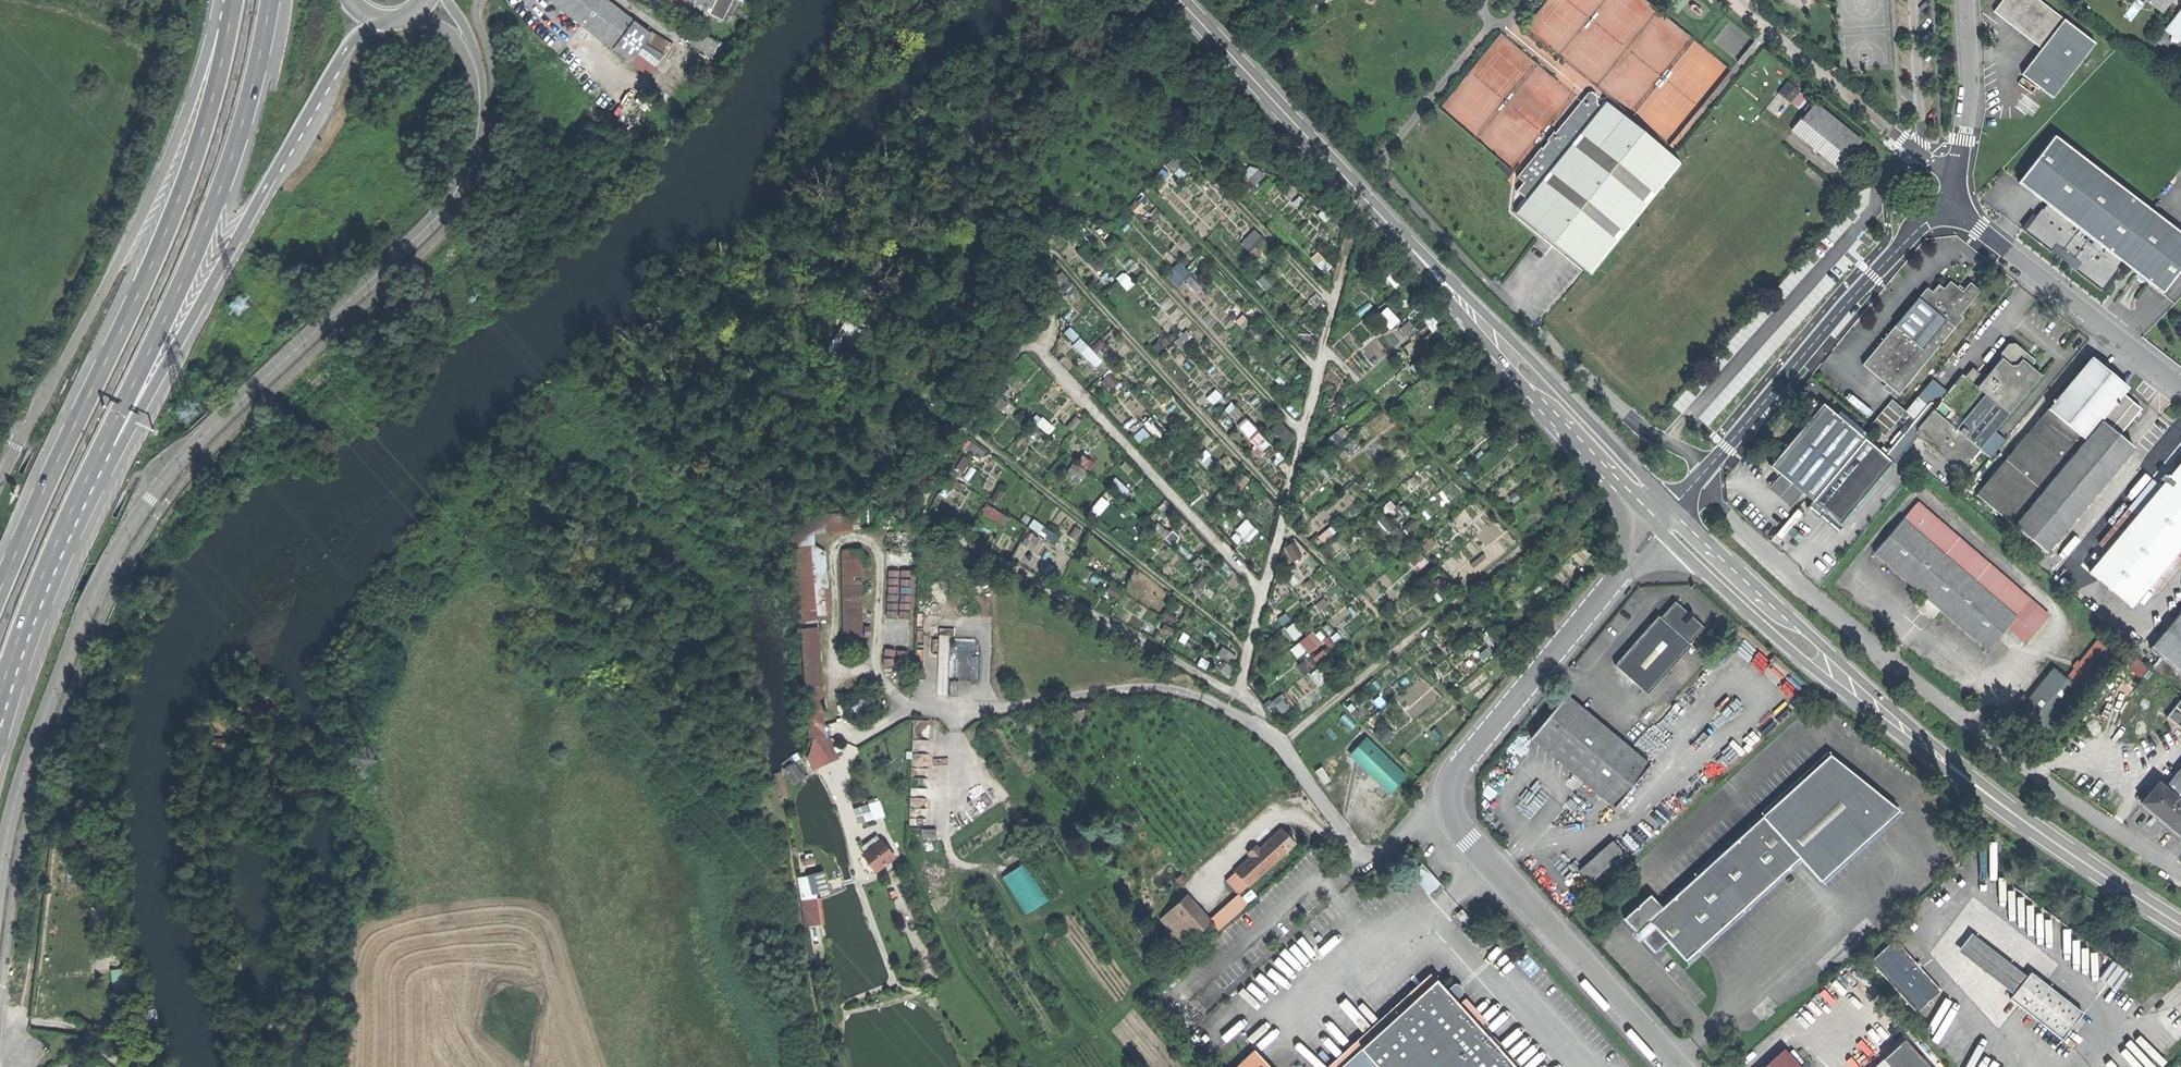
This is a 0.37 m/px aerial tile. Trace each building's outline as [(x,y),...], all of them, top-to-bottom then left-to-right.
[(550,2),(616,50),(636,22),(606,0),(551,0),(550,2)] [(709,15),(717,0),(679,0),(709,15)] [(2059,18),(2035,0),(1998,0),(1989,11),(2007,25),(2037,48),(2059,18)] [(2161,14),(2172,0),(2144,0),(2161,14)] [(2165,31),(2180,43),(2180,10),(2165,31)] [(2091,42),(2059,18),(2037,48),(2018,73),(2049,97),(2091,42)] [(847,80),(856,86),(860,79),(851,73),(847,80)] [(1788,82),(1780,92),(1793,103),(1801,93),(1788,82)] [(1593,274),(1682,164),(1591,90),(1586,97),(1519,178),(1524,182),(1517,191),(1525,198),(1515,211),(1593,274)] [(1858,141),(1811,104),(1789,131),(1836,168),(1858,141)] [(2180,269),(2180,234),(2054,137),(2019,183),(2047,205),(2042,210),(2041,209),(2035,217),(2024,231),(2102,290),(2113,276),(2118,269),(2117,267),(2121,262),(2162,293),(2180,269)] [(2022,229),(2024,231),(2035,217),(2032,215),(2027,222),(2022,229)] [(1242,243),(1250,251),(1263,237),(1255,229),(1242,243)] [(1319,251),(1312,257),(1325,272),(1332,266),(1319,251)] [(1178,285),(1190,272),(1180,262),(1167,275),(1178,285)] [(2116,278),(2113,276),(2102,290),(2104,292),(2114,281),(2116,278)] [(1860,365),(1896,395),(1960,317),(1957,315),(1977,291),(1971,286),(1967,283),(1959,293),(1946,283),(1940,290),(1935,285),(1929,293),(1923,288),(1860,365)] [(1382,312),(1394,325),(1400,320),(1388,307),(1382,312)] [(1977,388),(2007,414),(2041,376),(2030,367),(2032,364),(2024,358),(2024,352),(2015,344),(2009,345),(2001,354),(2001,359),(1977,388)] [(2030,357),(2024,352),(2024,358),(2032,364),(2035,361),(2030,357)] [(1976,496),(2046,553),(2133,448),(2118,436),(2140,409),(2123,394),(2128,388),(2114,377),(2091,358),(1976,496)] [(1970,370),(1964,377),(1972,384),(1978,376),(1970,370)] [(1883,455),(1894,465),(1917,437),(1946,460),(1952,453),(1959,459),(1966,465),(1980,449),(1994,431),(2007,414),(1977,388),(1972,384),(1964,377),(1962,375),(1940,401),(1928,402),(1883,455)] [(1932,380),(1917,397),(1925,404),(1929,398),(1946,392),(1932,380)] [(1917,397),(1905,411),(1913,418),(1925,404),(1917,397)] [(1892,400),(1886,406),(1900,418),(1905,411),(1892,400)] [(1842,526),(1894,465),(1883,455),(1821,403),(1768,464),(1813,501),(1842,526)] [(1884,436),(1900,418),(1886,406),(1870,425),(1884,436)] [(1256,429),(1249,421),(1242,427),(1249,435),(1256,429)] [(2005,440),(1994,431),(1980,449),(1990,458),(2005,440)] [(966,474),(974,461),(965,455),(957,468),(966,474)] [(2130,608),(2148,587),(2180,548),(2180,463),(2160,488),(2152,481),(2099,545),(2107,551),(2088,572),(2130,608)] [(1117,477),(1111,482),(1120,493),(1126,488),(1117,477)] [(1096,517),(1110,502),(1104,496),(1090,511),(1096,517)] [(1836,533),(1842,526),(1813,501),(1807,508),(1821,521),(1836,533)] [(2026,642),(2048,616),(1916,503),(1874,553),(1922,594),(1914,604),(1931,619),(1940,610),(1987,651),(2008,626),(2026,642)] [(858,513),(850,514),(852,530),(859,529),(858,513)] [(816,616),(830,615),(825,554),(814,546),(812,534),(852,530),(850,514),(796,519),(797,536),(793,536),(800,617),(816,616)] [(1248,519),(1237,528),(1249,540),(1259,530),(1248,519)] [(1286,547),(1294,559),(1303,553),(1294,541),(1286,547)] [(2148,587),(2156,594),(2180,564),(2180,548),(2148,587)] [(844,638),(861,638),(860,550),(843,550),(844,638)] [(911,602),(911,570),(889,570),(889,592),(904,592),(904,602),(911,602)] [(1660,618),(1689,644),(1703,628),(1692,617),(1694,615),(1688,611),(1687,613),(1675,602),(1660,618)] [(2180,675),(2180,612),(2149,649),(2180,675)] [(817,629),(816,616),(800,617),(801,630),(817,629)] [(1691,645),(1689,644),(1660,618),(1658,617),(1615,666),(1647,695),(1691,645)] [(808,739),(826,738),(817,629),(801,630),(808,739)] [(1292,647),(1299,658),(1322,642),(1315,631),(1292,647)] [(2080,688),(2111,650),(2098,639),(2066,677),(2080,688)] [(1281,694),(1268,705),(1278,717),(1291,706),(1281,694)] [(1579,779),(1614,808),(1649,766),(1566,696),(1531,738),(1579,779)] [(2165,717),(2180,730),(2180,697),(2165,717)] [(2038,738),(2030,732),(2026,736),(2034,742),(2038,738)] [(1366,737),(1351,752),(1377,776),(1375,778),(1391,793),(1407,776),(1366,737)] [(1830,756),(1762,817),(1799,858),(1820,882),(1898,812),(1830,756)] [(800,763),(787,766),(792,783),(805,779),(800,763)] [(1325,784),(1332,780),(1323,766),(1316,770),(1325,784)] [(2163,788),(2180,803),(2180,767),(2163,788)] [(2163,788),(2157,783),(2141,803),(2159,818),(2180,836),(2180,803),(2163,788)] [(854,807),(858,823),(885,816),(881,800),(854,807)] [(1686,961),(1799,858),(1762,817),(1662,908),(1650,895),(1624,919),(1640,936),(1655,952),(1667,941),(1686,961)] [(1225,880),(1239,895),(1293,845),(1280,831),(1259,850),(1250,858),(1225,880)] [(877,872),(898,857),(882,836),(862,851),(877,872)] [(1590,883),(1622,854),(1611,842),(1579,871),(1590,883)] [(1246,854),(1250,858),(1259,850),(1256,845),(1251,849),(1246,854)] [(1027,862),(1004,875),(1026,913),(1049,900),(1027,862)] [(1429,895),(1441,884),(1423,864),(1411,875),(1429,895)] [(1194,936),(1208,923),(1186,899),(1172,911),(1194,936)] [(1185,944),(1194,936),(1172,911),(1163,920),(1185,944)] [(1471,920),(1464,912),(1458,918),(1465,925),(1471,920)] [(1957,949),(2012,993),(2026,976),(1971,932),(1957,949)] [(1916,1012),(1941,990),(1894,940),(1870,961),(1916,1012)] [(1330,952),(1321,941),(1307,953),(1316,964),(1330,952)] [(2128,971),(2110,959),(2097,976),(2115,988),(2128,971)] [(2012,993),(2009,997),(2060,1037),(2068,1026),(2080,1010),(2030,971),(2026,976),(2012,993)] [(125,974),(126,989),(135,989),(134,973),(125,974)] [(1436,980),(1430,974),(1328,1066),(1340,1066),(1436,980)] [(1455,1001),(1446,991),(1436,980),(1340,1066),(1515,1066),(1458,1005),(1455,1001)] [(1453,985),(1450,988),(1458,997),(1461,995),(1462,993),(1462,990),(1461,988),(1458,985),(1456,985),(1453,985)] [(1446,991),(1455,1001),(1458,997),(1450,988),(1446,991)] [(1458,1005),(1515,1066),(1520,1066),(1484,1027),(1487,1023),(1465,999),(1458,1005)] [(2087,1015),(2080,1010),(2068,1026),(2075,1031),(2087,1015)] [(1904,1040),(1874,1066),(1929,1066),(1904,1040)] [(1253,1051),(1236,1066),(1269,1066),(1253,1051)] [(1783,1051),(1765,1066),(1798,1066),(1783,1051)]
